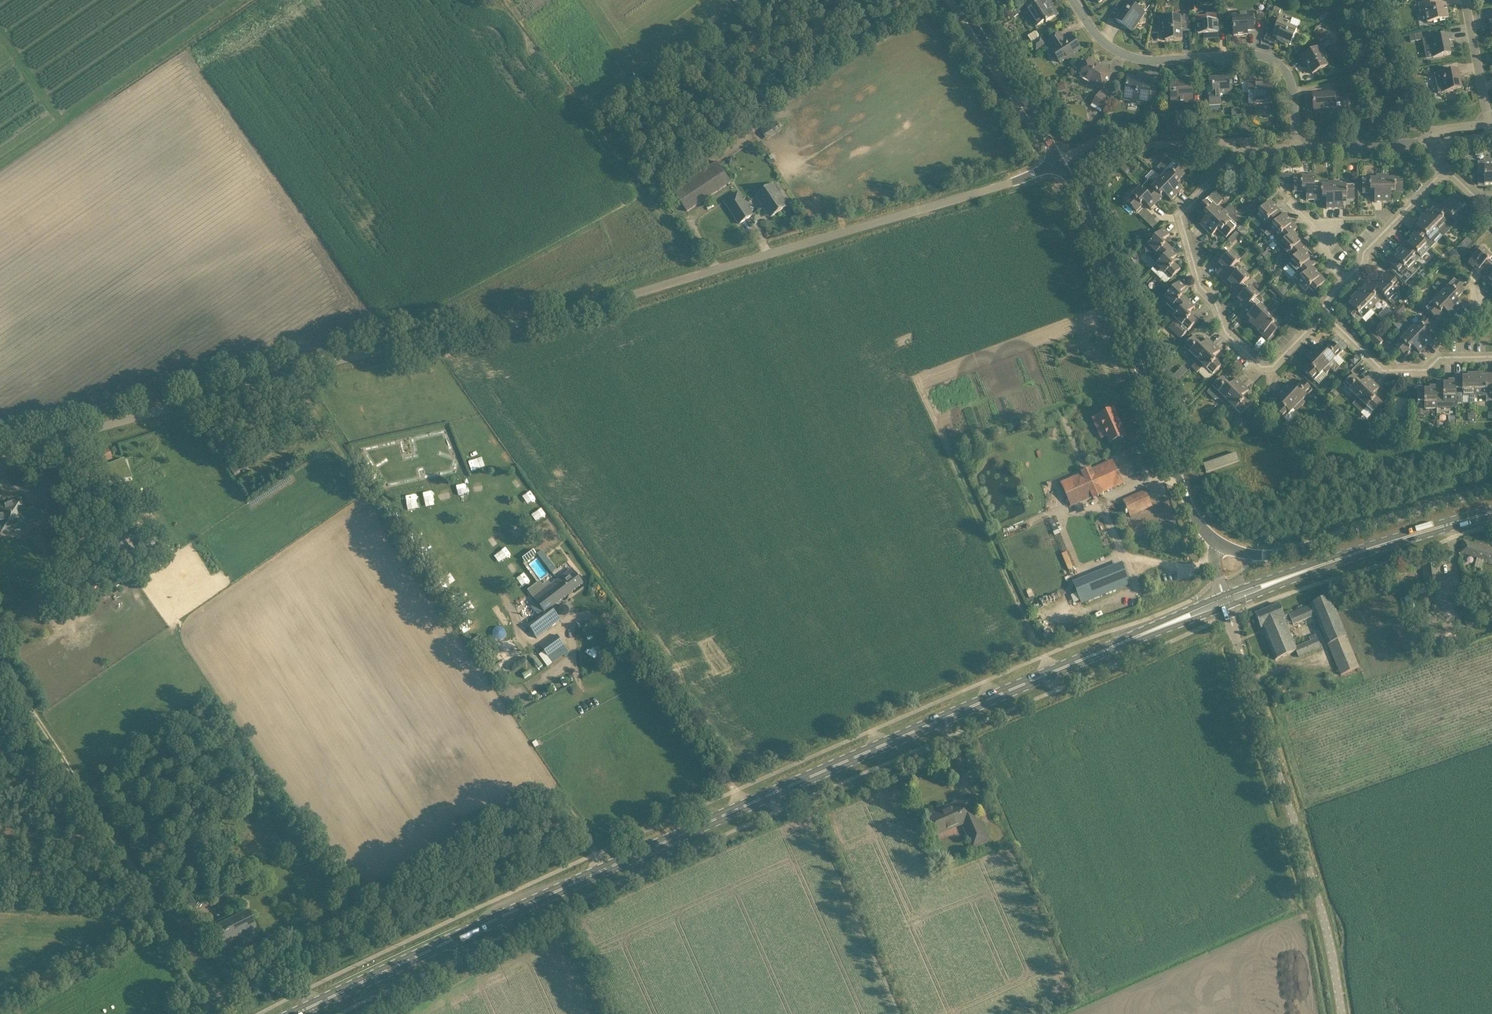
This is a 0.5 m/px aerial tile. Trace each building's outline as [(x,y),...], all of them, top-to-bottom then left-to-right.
[(1039,26),(1046,22),(1047,23),(1059,15),(1051,3),(1049,0),(1041,0),(1026,10),(1037,27),(1039,26)] [(1189,0),(1190,13),(1199,12),(1199,0),(1196,0),(1189,0)] [(1436,1),(1439,1),(1439,0),(1424,3),(1426,15),(1427,23),(1438,21),(1448,19),(1446,5),(1437,7),(1436,1)] [(1129,2),(1122,13),(1116,21),(1132,32),(1146,13),(1129,2)] [(1018,15),(1021,14),(1016,7),(1007,13),(1012,19),(1014,18),(1014,19),(1019,15),(1018,15)] [(1274,7),(1272,14),(1278,17),(1281,10),(1274,7)] [(1325,11),(1319,18),(1323,22),(1329,15),(1325,11)] [(1254,30),(1253,20),(1253,12),(1239,12),(1239,16),(1233,16),(1233,26),(1234,36),(1244,36),(1244,31),(1254,30)] [(1166,16),(1166,17),(1161,18),(1161,22),(1162,32),(1165,32),(1165,41),(1182,40),(1182,30),(1181,17),(1173,17),(1173,16),(1166,16)] [(1218,34),(1217,24),(1217,20),(1213,21),(1212,18),(1208,18),(1208,16),(1197,16),(1198,35),(1203,35),(1203,38),(1210,38),(1210,36),(1212,36),(1211,34),(1218,34)] [(1292,41),(1295,40),(1293,37),(1300,22),(1293,18),(1291,23),(1280,18),(1277,25),(1273,34),(1279,36),(1277,41),(1290,46),(1292,41)] [(1318,39),(1323,37),(1320,31),(1315,34),(1318,39)] [(1030,41),(1031,43),(1039,39),(1039,36),(1037,32),(1035,32),(1028,37),(1030,41)] [(1415,34),(1416,42),(1423,40),(1422,33),(1415,34)] [(1060,34),(1052,40),(1049,41),(1055,50),(1053,51),(1061,62),(1067,59),(1067,60),(1074,56),(1073,54),(1080,50),(1072,38),(1065,43),(1060,34)] [(1431,45),(1432,51),(1433,58),(1451,55),(1450,47),(1453,46),(1451,34),(1432,38),(1434,44),(1431,45)] [(1040,38),(1031,45),(1036,52),(1045,45),(1040,38)] [(1321,46),(1309,53),(1300,58),(1303,64),(1306,63),(1313,74),(1327,66),(1321,54),(1324,53),(1321,46)] [(1089,61),(1083,70),(1081,74),(1092,81),(1091,83),(1102,90),(1107,82),(1112,74),(1101,67),(1100,69),(1089,61)] [(1462,89),(1458,70),(1434,74),(1438,94),(1462,89)] [(1335,88),(1350,86),(1359,84),(1358,76),(1334,81),(1335,88)] [(1128,77),(1126,86),(1124,100),(1132,101),(1131,103),(1136,104),(1136,102),(1148,104),(1150,90),(1152,81),(1128,77)] [(1222,95),(1233,95),(1232,85),(1230,85),(1230,80),(1222,80),(1222,77),(1209,78),(1209,86),(1207,87),(1208,96),(1209,96),(1209,107),(1221,106),(1220,98),(1222,98),(1222,95)] [(1194,103),(1193,100),(1193,89),(1192,79),(1185,79),(1185,82),(1169,83),(1170,93),(1171,104),(1172,104),(1194,103)] [(1057,84),(1059,91),(1066,89),(1064,82),(1057,84)] [(1273,102),(1272,84),(1256,85),(1256,82),(1248,83),(1250,104),(1273,102)] [(1100,93),(1092,104),(1102,111),(1110,99),(1100,93)] [(1314,112),(1336,111),(1335,93),(1313,95),(1314,112)] [(1236,116),(1236,119),(1241,119),(1240,109),(1238,109),(1238,107),(1235,107),(1235,109),(1232,109),(1233,116),(1236,116)] [(1160,133),(1161,125),(1154,123),(1152,132),(1160,133)] [(1203,163),(1197,157),(1193,161),(1199,167),(1203,163)] [(1162,173),(1158,177),(1176,196),(1182,190),(1176,184),(1185,175),(1167,158),(1157,169),(1162,173)] [(1491,185),(1491,160),(1484,160),(1484,162),(1478,162),(1478,175),(1484,175),(1484,185),(1491,185)] [(673,191),(687,212),(731,183),(717,162),(715,163),(698,174),(673,191)] [(1129,169),(1124,165),(1120,169),(1125,173),(1129,169)] [(1306,201),(1314,201),(1314,187),(1314,174),(1308,174),(1308,178),(1294,178),(1294,192),(1306,192),(1306,201)] [(1382,202),(1382,176),(1376,176),(1376,179),(1362,180),(1363,194),(1375,194),(1375,202),(1382,202)] [(1382,176),(1382,202),(1391,202),(1391,194),(1403,193),(1403,179),(1389,179),(1389,176),(1382,176)] [(1148,181),(1141,189),(1147,194),(1146,194),(1156,204),(1165,195),(1171,201),(1176,196),(1158,177),(1153,182),(1148,181)] [(1334,183),(1334,209),(1343,209),(1343,200),(1355,200),(1354,186),(1340,186),(1340,182),(1334,183)] [(1314,187),(1314,201),(1326,200),(1326,209),(1334,209),(1334,183),(1328,183),(1328,186),(1314,187)] [(787,207),(773,185),(757,196),(771,218),(787,207)] [(1147,194),(1141,189),(1138,185),(1133,190),(1136,192),(1126,202),(1136,212),(1145,204),(1151,210),(1156,204),(1146,194),(1147,194)] [(723,202),(738,225),(753,216),(738,192),(723,202)] [(1214,193),(1207,200),(1197,210),(1206,219),(1200,225),(1205,230),(1224,211),(1220,207),(1217,210),(1215,208),(1223,201),(1214,193)] [(1454,194),(1441,207),(1441,208),(1447,214),(1446,214),(1456,223),(1465,214),(1460,209),(1465,204),(1454,194)] [(1251,206),(1257,211),(1262,206),(1256,200),(1251,206)] [(1255,217),(1264,226),(1261,230),(1265,234),(1274,225),(1284,215),(1270,202),(1255,217)] [(1437,203),(1423,218),(1439,233),(1447,224),(1442,219),(1446,214),(1447,214),(1441,208),(1441,207),(1437,203)] [(1233,231),(1236,228),(1231,224),(1236,219),(1236,212),(1230,206),(1225,212),(1224,211),(1205,230),(1212,236),(1218,230),(1226,238),(1233,231)] [(1274,225),(1265,234),(1269,238),(1269,239),(1269,243),(1275,242),(1279,246),(1287,238),(1287,239),(1293,233),(1298,229),(1284,215),(1274,225)] [(1430,241),(1439,233),(1423,218),(1410,231),(1414,235),(1421,241),(1425,236),(1430,241)] [(1146,254),(1156,265),(1162,259),(1163,259),(1172,250),(1164,241),(1170,235),(1164,229),(1145,248),(1146,254)] [(1287,238),(1279,246),(1278,248),(1286,256),(1282,260),(1288,265),(1296,256),(1297,256),(1303,250),(1303,251),(1307,246),(1293,233),(1287,239),(1287,238)] [(1414,235),(1401,249),(1411,259),(1412,258),(1416,254),(1421,259),(1430,250),(1421,241),(1414,235)] [(1466,249),(1461,245),(1457,249),(1462,253),(1466,249)] [(1491,257),(1491,255),(1483,248),(1468,264),(1482,277),(1491,267),(1486,262),(1491,257)] [(1403,277),(1408,272),(1417,263),(1412,258),(1411,259),(1401,249),(1388,262),(1403,277)] [(1163,259),(1162,259),(1156,265),(1153,268),(1158,273),(1161,270),(1171,279),(1181,270),(1172,261),(1178,255),(1172,250),(1163,259)] [(1232,269),(1237,264),(1241,259),(1232,250),(1227,255),(1222,251),(1212,262),(1221,270),(1217,274),(1221,279),(1226,275),(1232,268),(1232,269)] [(1295,285),(1297,283),(1306,274),(1312,268),(1316,264),(1303,251),(1303,250),(1297,256),(1296,256),(1288,265),(1287,266),(1296,274),(1294,276),(1296,279),(1293,282),(1295,285)] [(1456,260),(1461,255),(1456,251),(1451,256),(1456,260)] [(1135,266),(1131,259),(1125,263),(1128,270),(1135,266)] [(1221,279),(1235,292),(1235,293),(1241,286),(1242,287),(1251,277),(1242,269),(1237,264),(1232,269),(1232,268),(1226,275),(1221,279)] [(1491,267),(1482,277),(1491,287),(1491,268),(1491,267)] [(1306,274),(1297,283),(1306,292),(1311,287),(1316,292),(1326,281),(1312,268),(1306,274)] [(1386,272),(1373,286),(1379,292),(1388,301),(1397,292),(1392,287),(1397,282),(1386,272)] [(1445,291),(1442,289),(1437,284),(1433,289),(1457,312),(1463,306),(1456,300),(1465,291),(1461,287),(1463,285),(1458,280),(1456,282),(1455,281),(1445,291)] [(1181,281),(1174,288),(1162,300),(1176,314),(1179,311),(1189,301),(1181,293),(1187,287),(1181,281)] [(1373,286),(1369,282),(1356,295),(1371,310),(1379,302),(1374,297),(1379,292),(1373,286)] [(1246,291),(1242,287),(1241,286),(1235,293),(1235,292),(1231,297),(1244,310),(1245,310),(1251,304),(1251,305),(1259,296),(1260,295),(1251,286),(1246,291)] [(1457,312),(1433,289),(1432,289),(1437,294),(1433,298),(1436,300),(1426,310),(1437,320),(1445,311),(1451,317),(1457,312)] [(1371,310),(1356,295),(1342,309),(1358,324),(1362,319),(1366,324),(1375,315),(1371,310)] [(1240,314),(1254,328),(1269,313),(1261,305),(1262,303),(1262,299),(1259,296),(1251,305),(1251,304),(1245,310),(1244,310),(1240,314)] [(1147,300),(1145,303),(1143,304),(1147,308),(1151,304),(1147,300)] [(1179,311),(1176,314),(1170,320),(1174,323),(1170,328),(1181,339),(1188,332),(1198,322),(1189,313),(1195,307),(1189,301),(1179,311)] [(1302,316),(1309,309),(1302,303),(1296,310),(1302,315),(1302,316)] [(1396,319),(1401,314),(1397,310),(1392,315),(1396,319)] [(1269,313),(1254,328),(1268,341),(1278,331),(1273,326),(1278,321),(1269,313)] [(1411,325),(1406,330),(1425,349),(1431,342),(1425,336),(1433,328),(1426,321),(1423,318),(1413,328),(1411,325)] [(1425,349),(1406,330),(1402,334),(1405,337),(1395,347),(1405,357),(1413,348),(1420,354),(1425,349)] [(1378,348),(1384,342),(1374,333),(1368,339),(1378,348)] [(1191,360),(1195,364),(1214,345),(1208,339),(1202,346),(1194,337),(1184,348),(1193,357),(1191,360)] [(1318,345),(1311,351),(1334,373),(1338,368),(1332,362),(1342,352),(1332,342),(1324,351),(1318,345)] [(1204,366),(1213,375),(1222,365),(1214,357),(1220,351),(1214,345),(1195,364),(1192,368),(1197,373),(1204,366)] [(1326,374),(1330,370),(1333,374),(1334,373),(1311,351),(1306,357),(1312,363),(1304,371),(1314,381),(1324,372),(1326,374)] [(1355,356),(1350,361),(1355,366),(1360,361),(1355,356)] [(1181,379),(1176,374),(1172,378),(1177,382),(1181,379)] [(1351,398),(1355,402),(1374,383),(1368,377),(1362,383),(1353,375),(1343,385),(1353,395),(1351,398)] [(1455,381),(1455,390),(1455,403),(1455,404),(1463,404),(1463,397),(1469,397),(1469,404),(1474,404),(1475,404),(1475,397),(1474,397),(1474,375),(1455,375),(1455,381)] [(1474,397),(1475,397),(1486,397),(1486,402),(1491,402),(1491,375),(1474,375),(1474,397)] [(1224,404),(1242,385),(1237,379),(1231,386),(1222,377),(1207,393),(1215,401),(1220,400),(1224,404)] [(1288,384),(1282,389),(1301,408),(1305,403),(1303,401),(1312,391),(1302,381),(1294,390),(1288,384)] [(1436,381),(1436,387),(1437,387),(1437,396),(1437,409),(1456,409),(1455,404),(1455,403),(1455,390),(1455,381),(1436,381)] [(1380,389),(1374,383),(1355,402),(1353,404),(1357,409),(1361,413),(1367,408),(1369,410),(1364,415),(1367,419),(1372,414),(1375,410),(1382,403),(1374,395),(1380,389)] [(1242,385),(1224,404),(1229,408),(1231,406),(1241,416),(1251,405),(1243,397),(1249,391),(1242,385)] [(1437,409),(1437,396),(1437,387),(1436,387),(1417,388),(1418,398),(1418,402),(1424,402),(1424,409),(1437,409)] [(1301,408),(1282,389),(1276,395),(1282,401),(1274,410),(1284,420),(1294,410),(1297,412),(1301,408)] [(1328,397),(1332,402),(1337,397),(1332,393),(1328,397)] [(430,411),(431,422),(449,420),(448,408),(430,411)] [(1093,419),(1093,420),(1099,417),(1111,443),(1125,436),(1113,410),(1099,417),(1093,419)] [(1247,422),(1251,426),(1256,421),(1252,417),(1247,422)] [(92,455),(96,465),(112,459),(108,449),(92,455)] [(1206,474),(1240,462),(1237,453),(1203,465),(1206,474)] [(107,482),(128,478),(124,460),(103,464),(107,482)] [(1072,506),(1092,497),(1093,499),(1103,495),(1102,493),(1122,484),(1112,462),(1092,471),(1091,468),(1081,472),(1082,475),(1062,484),(1072,506)] [(438,498),(447,497),(446,488),(437,489),(438,498)] [(530,491),(522,497),(526,503),(534,498),(530,491)] [(1146,491),(1124,501),(1130,517),(1152,507),(1146,491)] [(432,492),(422,492),(422,502),(433,501),(432,492)] [(20,501),(0,507),(0,523),(2,531),(27,523),(26,522),(38,519),(38,522),(47,519),(42,503),(34,506),(34,509),(23,512),(20,501)] [(540,509),(532,516),(535,521),(544,514),(540,509)] [(82,525),(90,519),(86,513),(77,519),(82,525)] [(151,537),(139,544),(149,564),(161,558),(151,537)] [(1491,565),(1491,551),(1490,550),(1490,548),(1463,541),(1461,550),(1460,554),(1477,559),(1484,561),(1483,563),(1491,565)] [(540,553),(538,554),(545,564),(550,560),(542,551),(540,553)] [(99,557),(99,566),(112,565),(112,557),(99,557)] [(1085,580),(1074,584),(1082,603),(1093,599),(1130,584),(1122,565),(1085,580)] [(564,576),(534,598),(545,612),(545,613),(549,610),(549,609),(583,584),(575,573),(566,579),(564,576)] [(62,584),(52,591),(60,603),(70,596),(62,584)] [(1279,604),(1269,609),(1255,614),(1261,629),(1262,628),(1276,660),(1296,652),(1298,657),(1321,648),(1317,639),(1307,643),(1296,648),(1286,624),(1292,622),(1293,625),(1316,616),(1341,676),(1359,668),(1330,597),(1311,605),(1284,617),(1279,604)] [(558,622),(549,610),(545,613),(545,612),(530,624),(539,636),(558,622)] [(492,632),(492,634),(493,637),(495,639),(497,640),(499,640),(502,640),(504,639),(506,637),(507,635),(507,633),(507,630),(505,628),(504,626),(501,625),(499,625),(496,626),(494,627),(493,629),(492,632)] [(544,651),(548,657),(565,645),(557,635),(541,647),(544,651)] [(1447,644),(1430,650),(1432,654),(1449,649),(1447,644)] [(610,645),(583,660),(586,666),(614,651),(610,645)] [(928,822),(929,824),(930,824),(935,836),(963,824),(973,848),(989,841),(970,798),(948,807),(949,810),(942,812),(927,818),(929,822),(928,822)] [(222,899),(216,902),(219,908),(225,905),(222,899)] [(224,946),(257,930),(248,912),(232,919),(230,916),(213,924),(224,946)]
